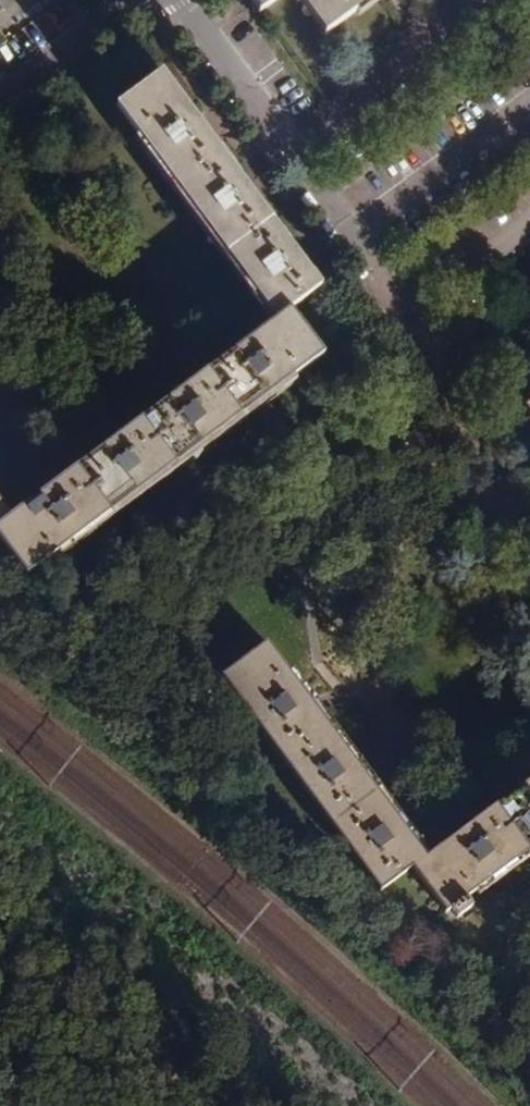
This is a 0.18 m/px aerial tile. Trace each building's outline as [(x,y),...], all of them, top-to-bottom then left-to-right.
[(260,14),(279,0),(251,0),(260,14)] [(327,35),(374,0),(300,0),(327,35)] [(8,41),(0,30),(0,47),(8,41)] [(117,108),(276,322),(245,343),(190,385),(129,430),(55,485),(11,518),(0,504),(0,540),(27,578),(324,358),(290,312),(321,289),(292,248),(244,184),(194,113),(164,74),(117,108)] [(451,911),(467,899),(529,852),(529,780),(464,833),(427,859),(399,821),(348,752),(298,686),(268,644),(222,678),(381,893),(413,870),(446,915),(451,911)] [(467,899),(451,911),(455,918),(471,907),(467,899)]
